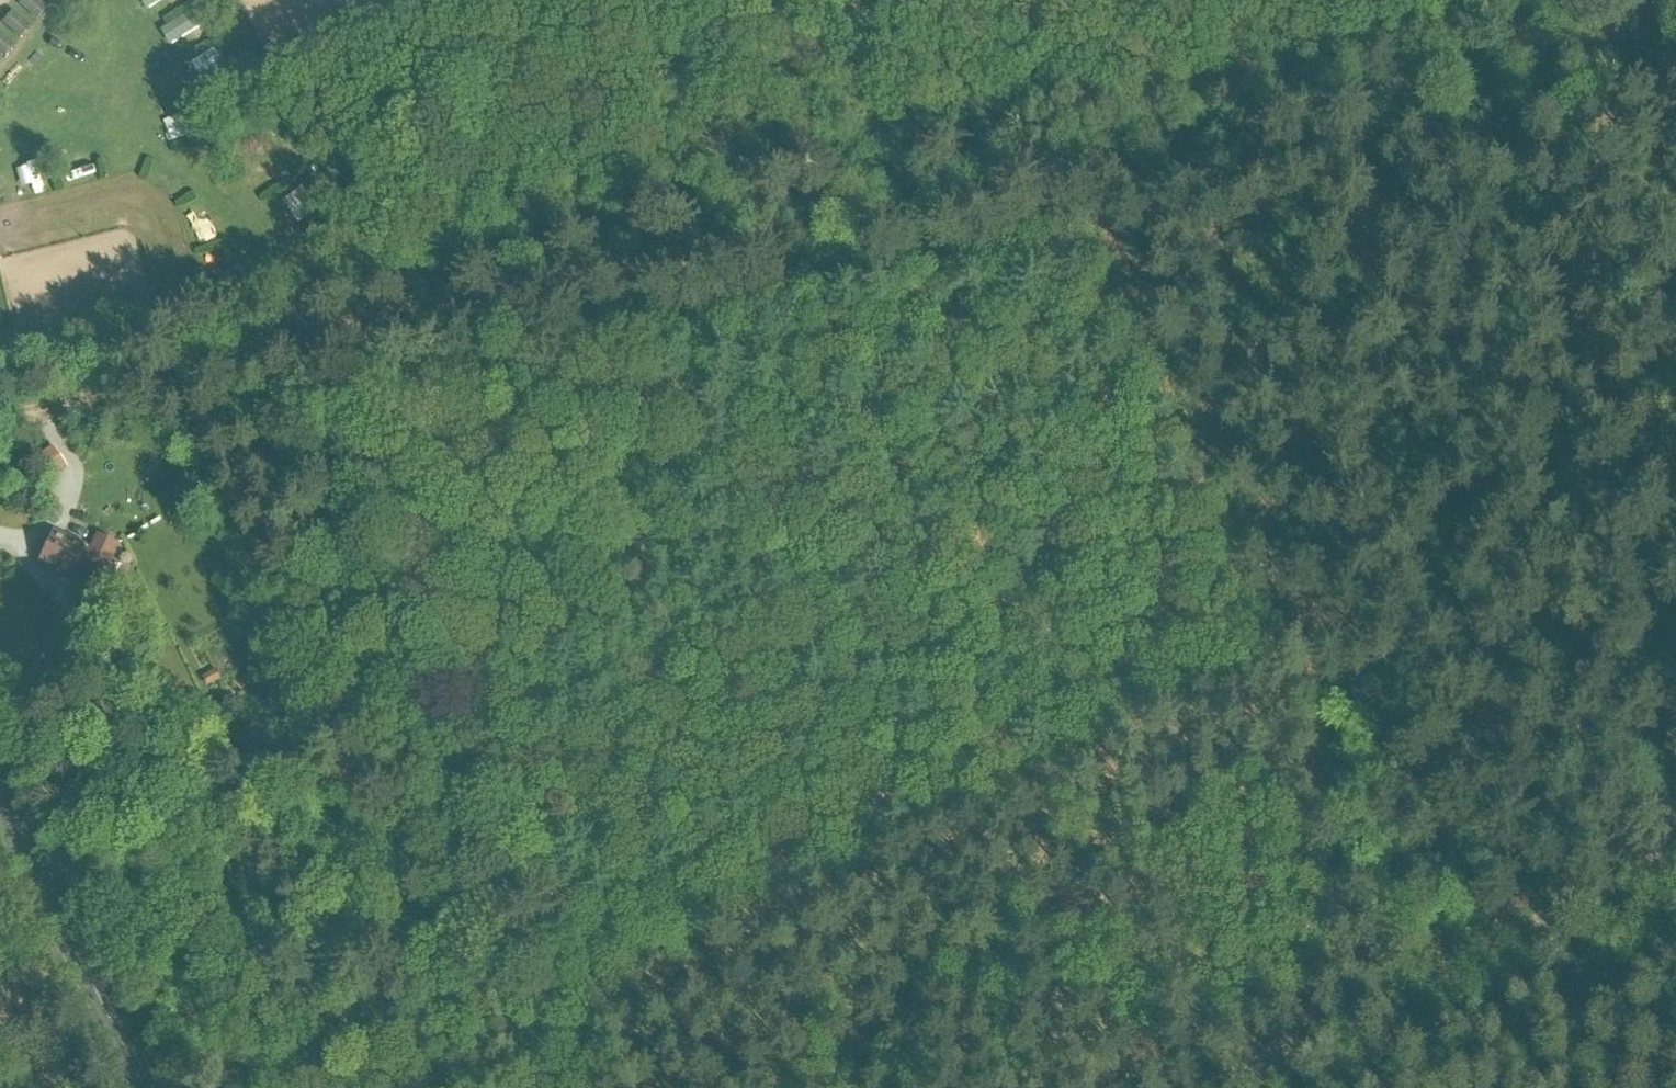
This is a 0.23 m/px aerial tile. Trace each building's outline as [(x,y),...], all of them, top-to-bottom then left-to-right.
[(18,5),(32,18),(43,5),(37,0),(22,0),(18,5)] [(12,11),(1,24),(20,40),(31,28),(12,11)] [(187,44),(205,35),(197,18),(179,27),(187,44)] [(10,42),(0,34),(0,54),(10,42)] [(192,65),(198,81),(221,73),(215,56),(192,65)] [(163,123),(168,144),(190,139),(184,117),(163,123)] [(78,184),(93,180),(88,159),(73,162),(78,184)] [(194,246),(215,238),(206,215),(185,223),(194,246)] [(68,467),(62,453),(61,454),(54,445),(32,460),(38,470),(46,482),(68,467)] [(91,551),(54,534),(40,563),(73,578),(79,566),(103,577),(118,546),(98,537),(91,551)] [(215,671),(202,677),(206,687),(219,681),(215,671)]
